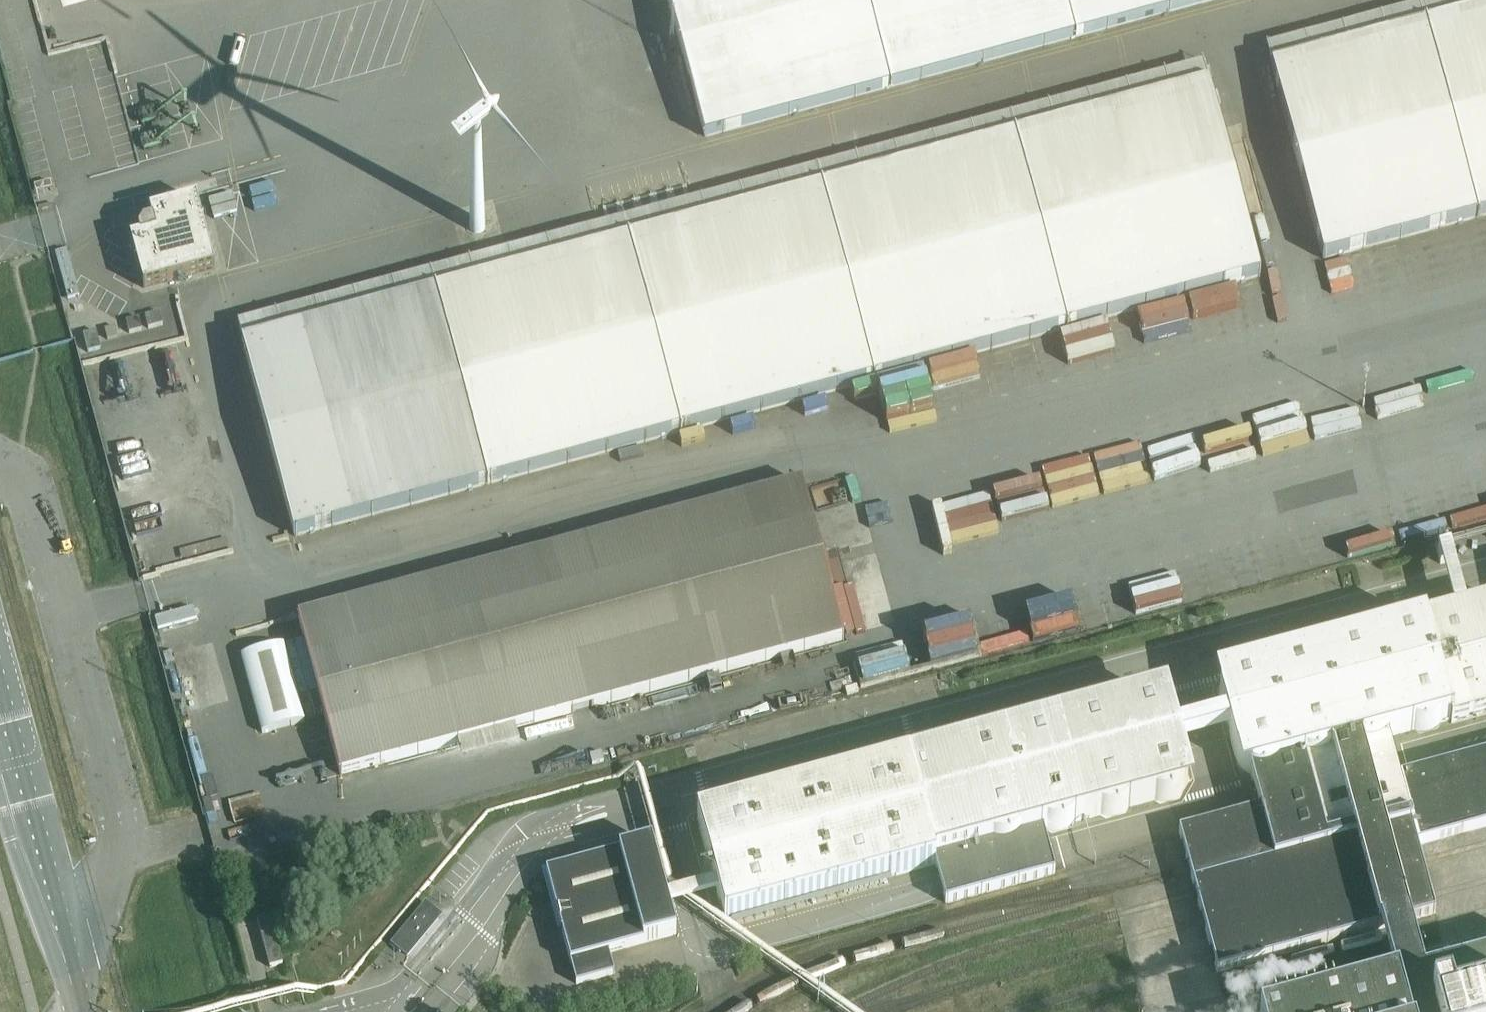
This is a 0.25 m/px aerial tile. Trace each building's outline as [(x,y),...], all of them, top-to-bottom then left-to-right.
[(703,137),(1209,0),(667,0),(703,137)] [(1271,66),(1276,85),(1323,259),(1485,215),(1485,8),(1271,66)] [(443,43),(457,42),(456,18),(433,19),(434,37),(442,37),(443,43)] [(34,71),(103,56),(98,32),(51,42),(51,45),(29,50),(34,71)] [(643,74),(670,68),(664,44),(638,50),(643,74)] [(294,536),(313,531),(1259,276),(1208,83),(242,343),(294,536)] [(143,288),(215,269),(196,200),(150,212),(152,222),(143,224),(139,232),(140,237),(130,240),(143,288)] [(485,226),(485,225),(485,224),(485,223),(484,222),(484,221),(483,220),(482,219),(481,218),(480,218),(479,217),(478,217),(477,217),(476,217),(475,217),(474,217),(473,218),(472,218),(471,219),(470,220),(470,221),(469,221),(469,222),(469,223),(469,224),(469,225),(469,226),(469,227),(469,228),(470,229),(470,230),(471,230),(471,231),(472,231),(472,232),(473,232),(474,233),(475,233),(476,233),(477,233),(478,233),(479,233),(480,233),(480,232),(481,232),(482,231),(483,230),(484,229),(484,228),(485,227),(485,226)] [(67,250),(55,253),(67,299),(79,296),(67,250)] [(113,307),(119,322),(128,318),(122,303),(113,307)] [(148,328),(162,324),(159,312),(145,316),(148,328)] [(129,333),(141,330),(138,317),(126,320),(129,333)] [(107,339),(117,336),(114,326),(104,329),(107,339)] [(88,352),(100,349),(96,331),(83,335),(88,352)] [(1344,382),(1361,379),(1353,337),(1307,346),(1318,403),(1348,398),(1344,382)] [(1310,377),(1265,387),(1279,445),(1326,434),(1321,412),(1319,413),(1310,377)] [(1222,459),(1204,378),(1156,389),(1174,470),(1222,459)] [(848,393),(824,400),(830,419),(854,412),(848,393)] [(1214,409),(1222,446),(1271,435),(1262,398),(1214,409)] [(919,540),(965,528),(945,446),(899,458),(919,540)] [(1463,460),(1469,494),(1485,491),(1485,456),(1463,460)] [(1458,464),(1410,476),(1418,506),(1466,494),(1458,464)] [(339,774),(359,769),(843,639),(801,482),(298,618),(339,774)] [(1333,505),(1348,502),(1346,493),(1300,502),(1305,528),(1337,522),(1333,505)] [(1295,508),(1248,515),(1253,549),(1301,542),(1295,508)] [(1243,521),(1196,531),(1203,563),(1249,553),(1243,521)] [(147,528),(150,549),(169,546),(166,524),(147,528)] [(1189,534),(1145,547),(1150,567),(1195,554),(1189,534)] [(1090,566),(944,599),(952,633),(1098,601),(1090,566)] [(1398,778),(1387,741),(1485,714),(1485,600),(1459,607),(1222,672),(1259,810),(1178,832),(1183,849),(1188,867),(1195,893),(1202,919),(1212,954),(1217,972),(1434,913),(1429,895),(1420,860),(1416,845),(1485,826),(1485,754),(1398,778)] [(284,644),(241,656),(262,733),(305,722),(284,644)] [(1054,874),(1044,835),(1192,795),(1163,688),(694,816),(723,923),(935,865),(945,903),(1054,874)] [(576,983),(595,978),(614,973),(608,952),(676,934),(651,843),(565,866),(545,872),(576,983)] [(407,955),(438,918),(424,907),(393,944),(407,955)] [(269,966),(282,963),(269,916),(256,919),(269,966)] [(1296,1011),(1485,1011),(1485,960),(1296,1011)]
